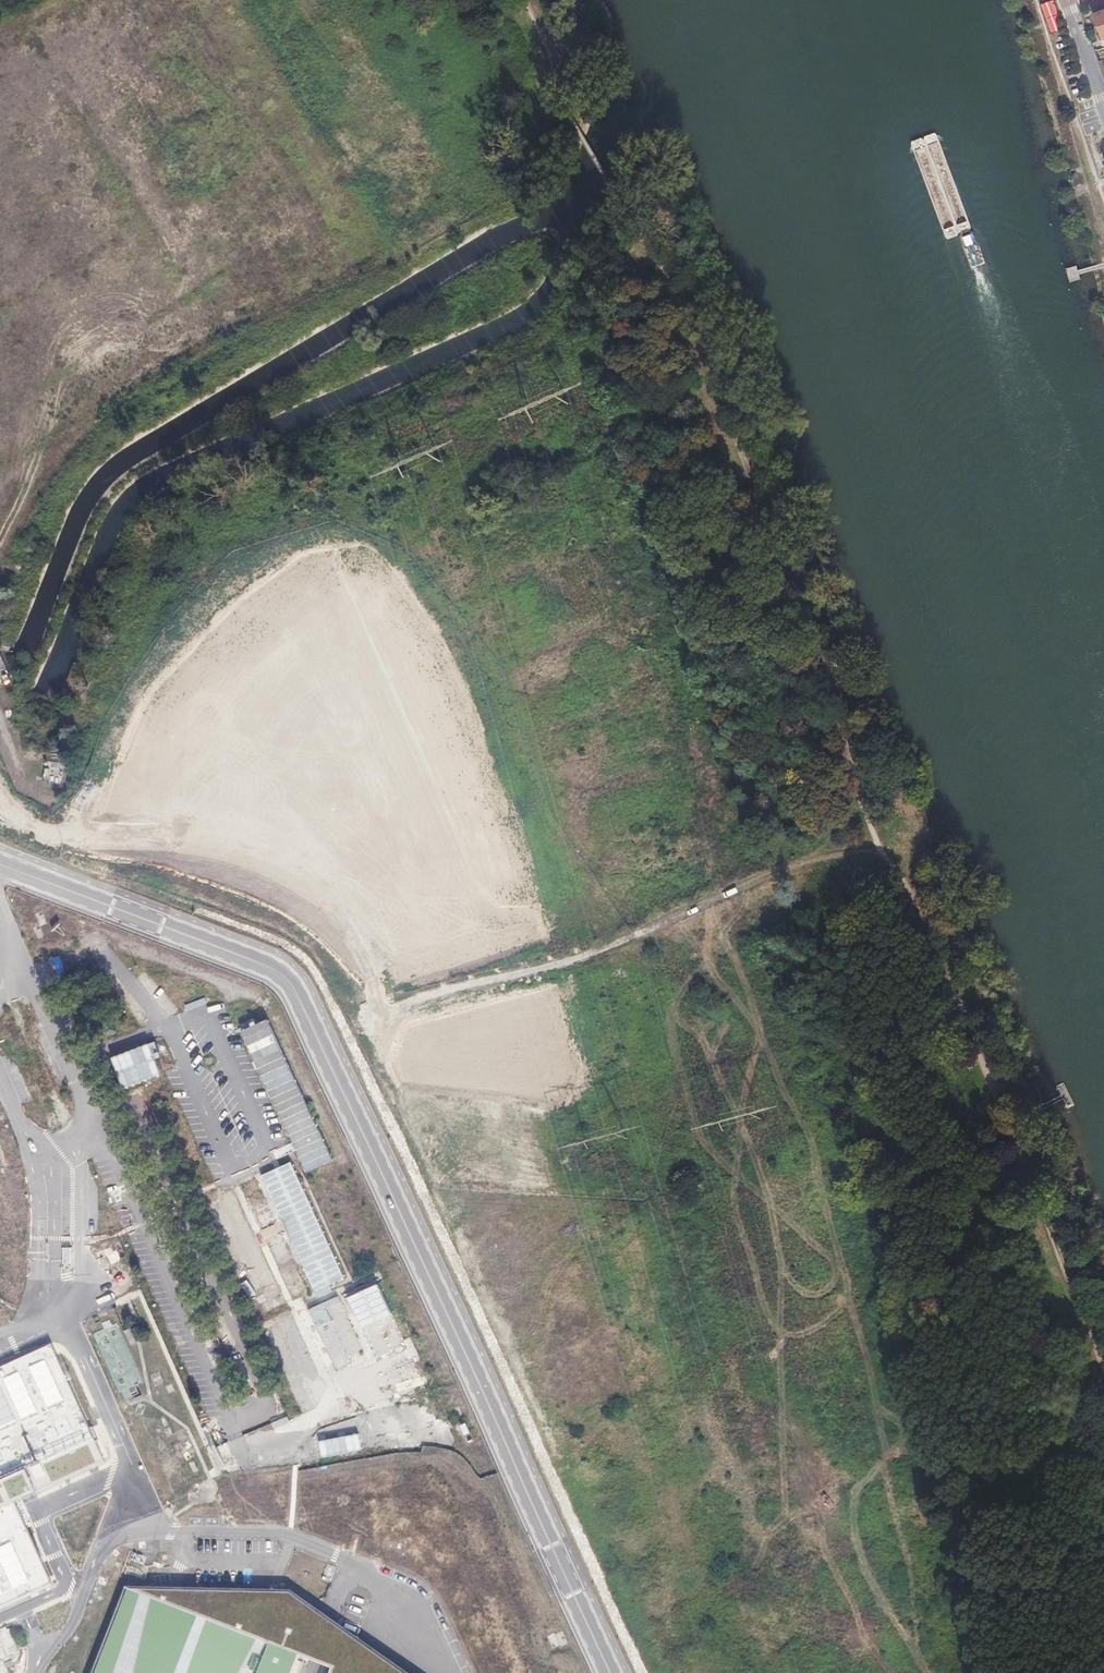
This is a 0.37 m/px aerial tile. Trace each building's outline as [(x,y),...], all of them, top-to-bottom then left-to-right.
[(1099,8),(1100,11),(1095,14),(1103,37),(1103,6),(1099,8)] [(332,1161),(272,1016),(245,1027),(305,1172),(332,1161)] [(125,1088),(162,1073),(150,1042),(112,1057),(125,1088)] [(1075,1105),(1063,1083),(1056,1087),(1060,1095),(1044,1105),(1045,1106),(1046,1109),(1063,1100),(1067,1109),(1075,1105)] [(389,1353),(405,1347),(379,1283),(328,1304),(308,1306),(305,1298),(313,1295),(344,1282),(295,1160),(220,1190),(228,1211),(217,1216),(249,1296),(259,1295),(266,1313),(288,1304),(291,1312),(292,1317),(265,1327),(300,1414),(316,1408),(306,1382),(318,1377),(296,1322),(293,1292),(324,1368),(341,1367),(348,1364),(348,1357),(389,1353)] [(106,1273),(110,1285),(117,1283),(114,1271),(106,1273)] [(116,1405),(146,1395),(116,1308),(86,1319),(116,1405)] [(131,1327),(125,1330),(131,1344),(137,1342),(131,1327)] [(441,1425),(414,1362),(382,1375),(409,1439),(441,1425)] [(47,1367),(0,1387),(0,1594),(45,1574),(33,1547),(42,1543),(23,1499),(92,1469),(47,1367)] [(320,1456),(389,1447),(384,1413),(316,1422),(320,1456)] [(276,1428),(291,1423),(289,1416),(274,1421),(276,1428)] [(153,1475),(150,1500),(168,1502),(171,1477),(153,1475)] [(98,1672),(296,1672),(304,1653),(335,1667),(332,1672),(411,1672),(293,1591),(131,1588),(98,1672)] [(3,1667),(21,1661),(9,1627),(0,1630),(0,1672),(5,1672),(3,1667)]
